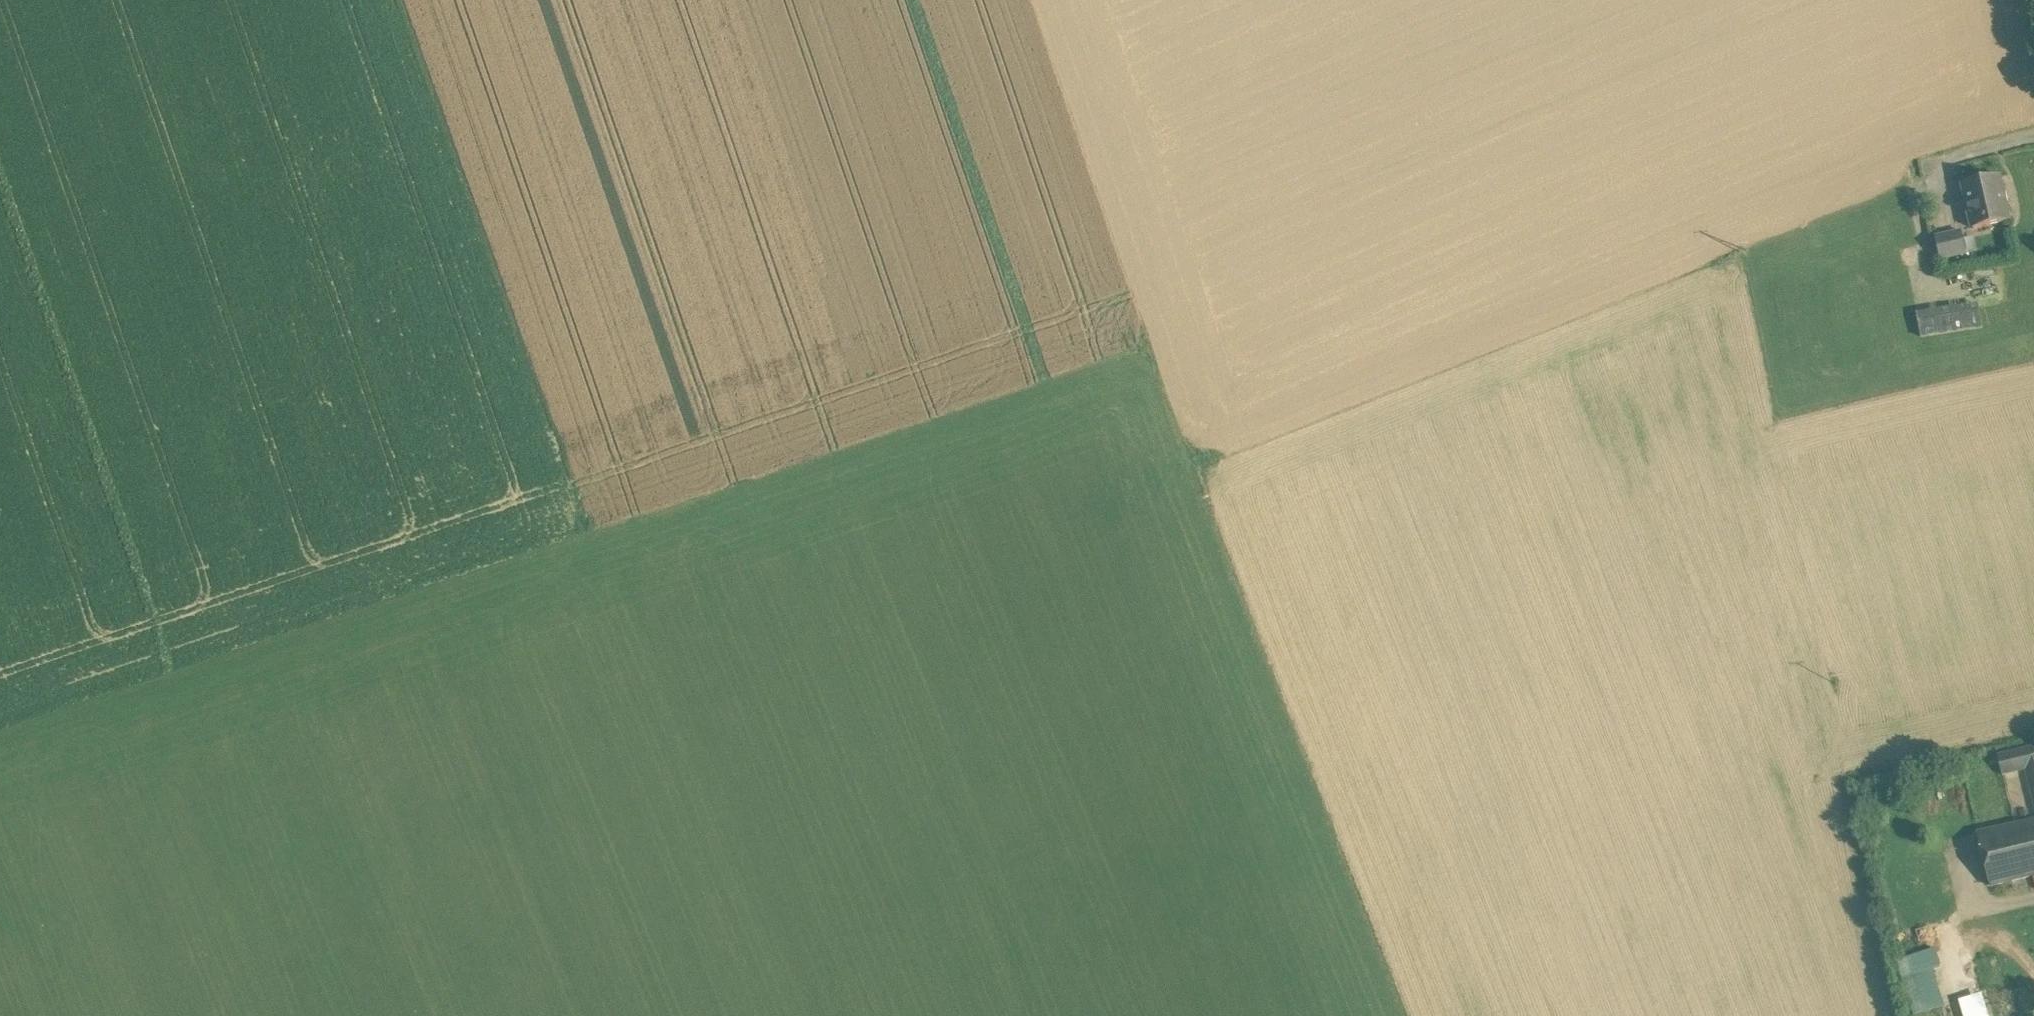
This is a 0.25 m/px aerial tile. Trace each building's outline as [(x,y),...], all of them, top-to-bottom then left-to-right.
[(1999,175),(1964,183),(1974,229),(2010,221),(1999,175)] [(1963,231),(1936,237),(1941,259),(1968,253),(1963,231)] [(1982,326),(1978,300),(1923,309),(1927,334),(1982,326)] [(1999,755),(2004,774),(2027,769),(2033,799),(2033,746),(1999,755)] [(1978,833),(1991,886),(2033,876),(2033,819),(1978,833)] [(1936,953),(1897,965),(1915,1015),(1926,1015),(1946,1009),(1946,1008),(1934,972),(1942,970),(1936,953)]
